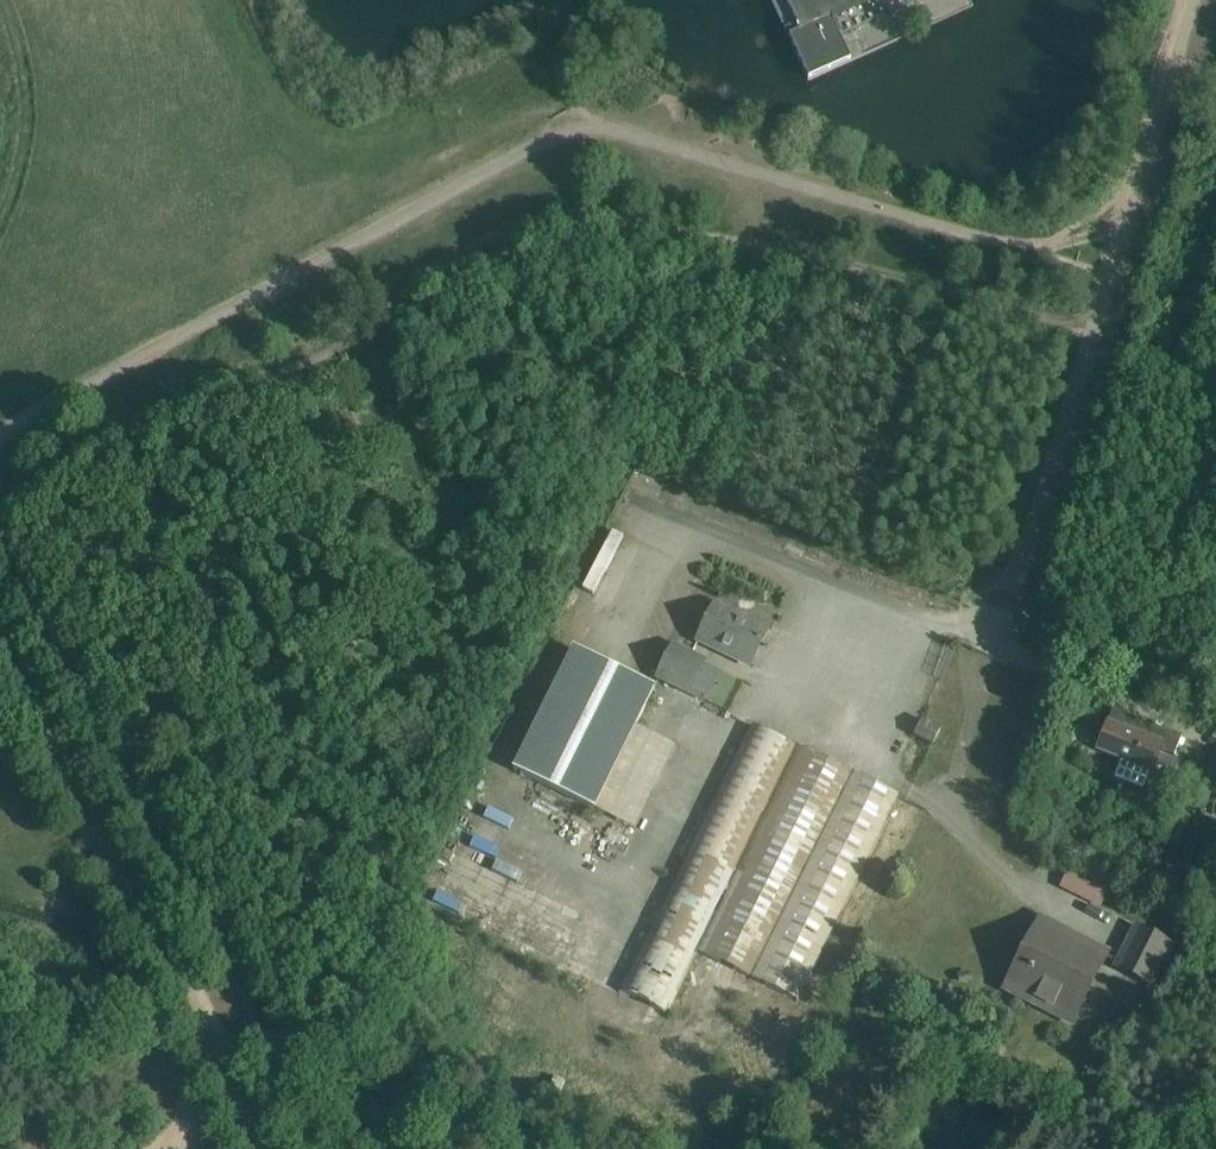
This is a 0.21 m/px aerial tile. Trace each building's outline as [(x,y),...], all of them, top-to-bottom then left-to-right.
[(806,77),(849,58),(831,18),(871,0),(772,0),(806,77)] [(699,639),(750,664),(767,630),(715,605),(699,639)] [(659,676),(689,691),(703,661),(674,646),(659,676)] [(573,649),(563,670),(515,769),(596,810),(655,689),(573,649)] [(1182,736),(1153,725),(1112,709),(1096,747),(1116,755),(1151,769),(1158,750),(1174,756),(1182,736)] [(915,735),(933,744),(941,729),(922,720),(915,735)] [(750,724),(740,746),(619,990),(668,1014),(699,950),(798,999),(899,796),(796,745),(796,747),(750,724)] [(1204,786),(1215,791),(1215,756),(1204,786)] [(1072,862),(1062,890),(1105,906),(1115,878),(1072,862)] [(1011,988),(1032,999),(1069,1017),(1103,952),(1062,931),(1058,938),(1041,929),(1011,988)] [(1118,967),(1150,983),(1169,947),(1137,931),(1118,967)]
